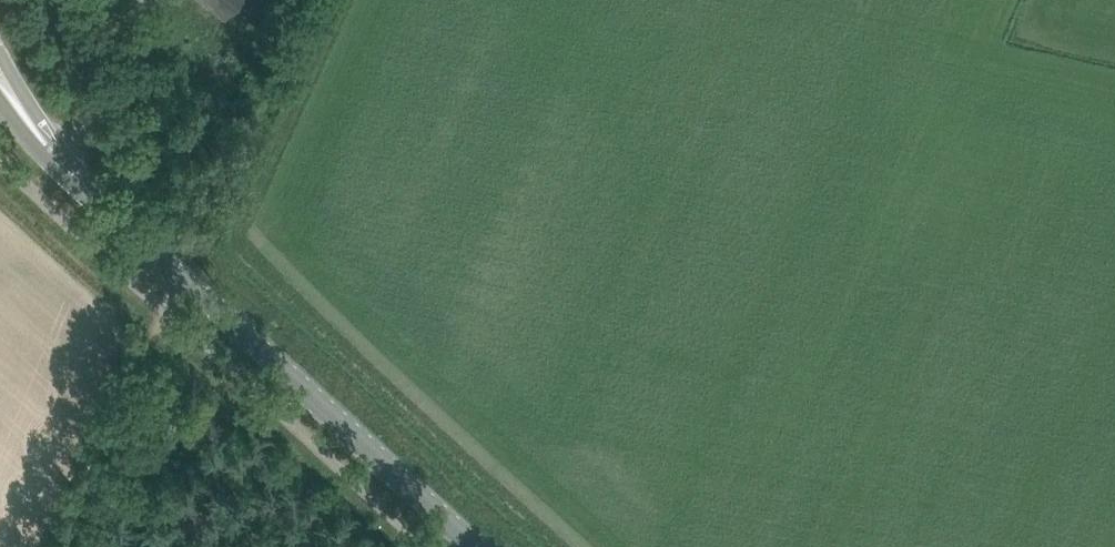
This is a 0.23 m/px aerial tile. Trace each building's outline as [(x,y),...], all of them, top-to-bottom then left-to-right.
[(228,13),(237,0),(211,0),(228,13)]
